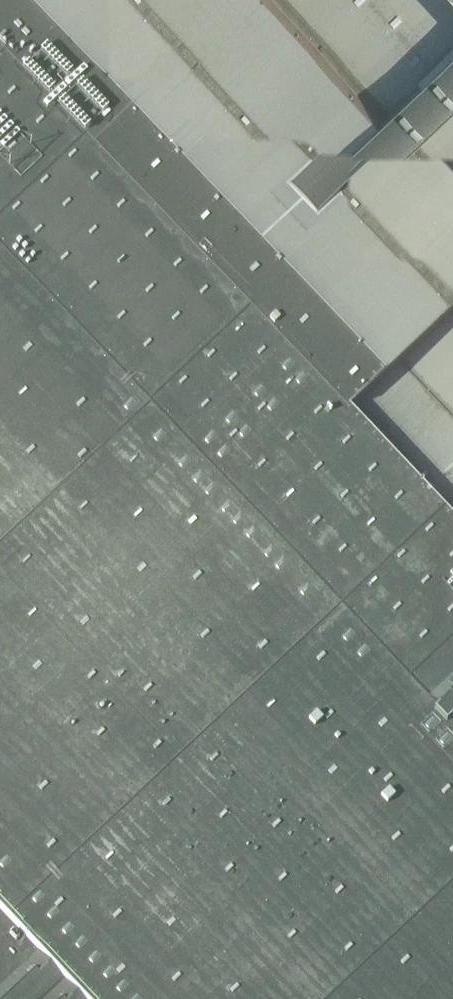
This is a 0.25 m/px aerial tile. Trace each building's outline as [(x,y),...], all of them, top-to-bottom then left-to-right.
[(0,0),(0,998),(452,998),(452,0),(0,0)]
